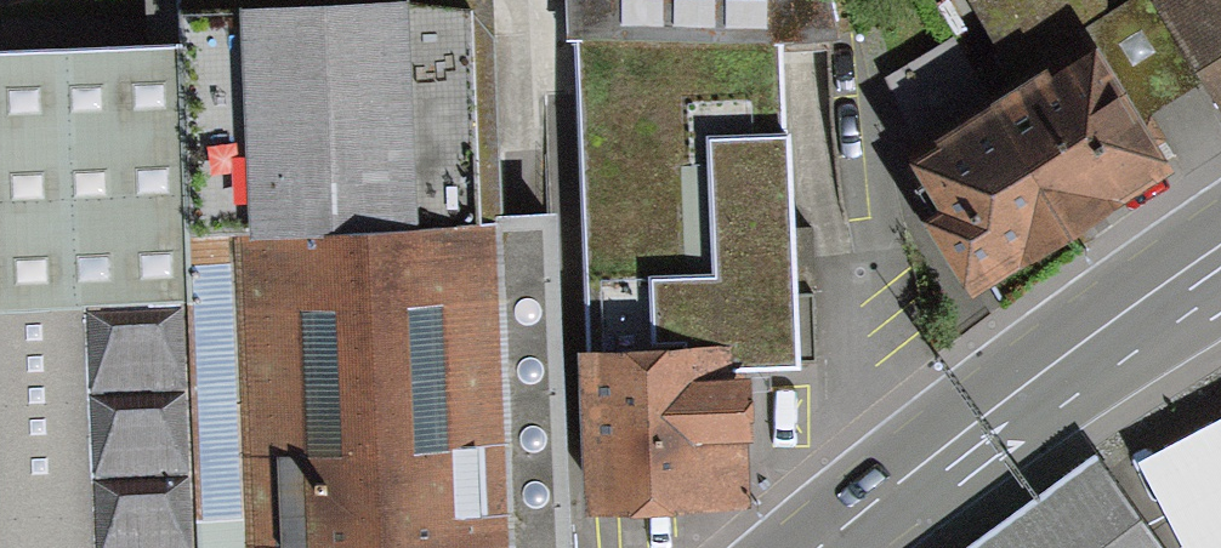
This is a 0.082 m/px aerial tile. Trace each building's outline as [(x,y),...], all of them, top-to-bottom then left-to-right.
[(565,50),(792,40),(790,0),(563,0),(565,50)] [(986,67),(1095,3),(1095,0),(946,0),(986,67)] [(1217,140),(1220,137),(1220,0),(1129,0),(1217,140)] [(486,212),(477,12),(166,26),(166,30),(175,227),(486,212)] [(166,30),(0,38),(0,547),(190,547),(175,227),(166,30)] [(984,279),(1158,162),(1075,38),(900,156),(984,279)] [(724,374),(808,370),(792,40),(565,50),(559,51),(574,381),(724,374)] [(542,209),(486,212),(175,227),(190,547),(558,547),(542,209)] [(580,508),(730,501),(724,374),(574,381),(580,508)] [(1126,453),(1172,547),(1196,547),(1220,536),(1220,406),(1126,453)] [(1072,451),(934,547),(1141,547),(1072,451)]
